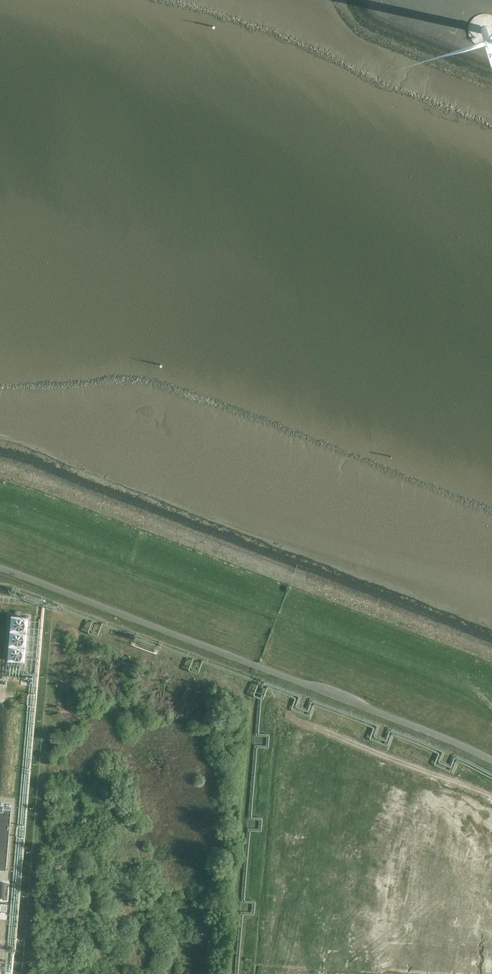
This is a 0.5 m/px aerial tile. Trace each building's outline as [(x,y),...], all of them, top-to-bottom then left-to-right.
[(31,640),(31,616),(15,615),(14,644),(20,644),(20,639),(31,640)] [(0,805),(0,867),(6,868),(12,806),(0,805)]
